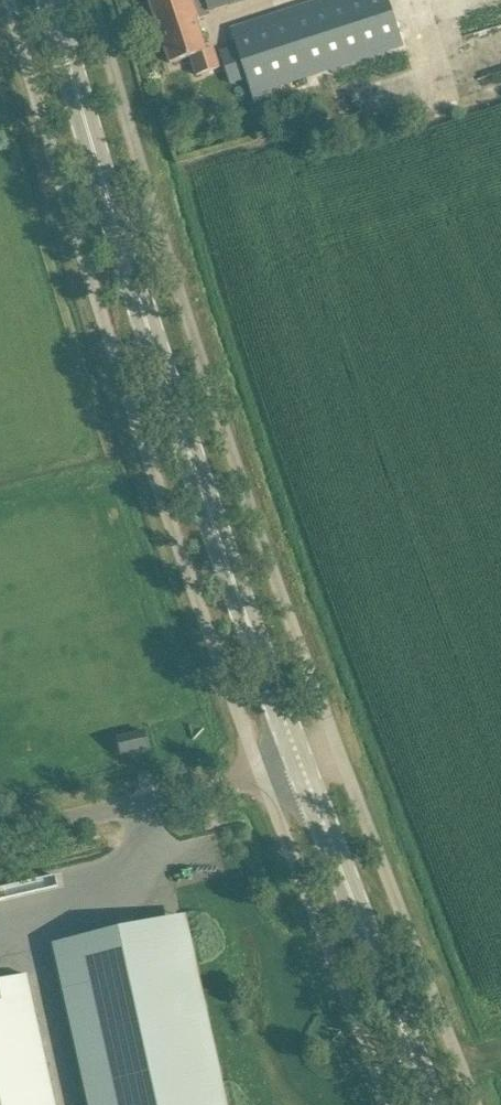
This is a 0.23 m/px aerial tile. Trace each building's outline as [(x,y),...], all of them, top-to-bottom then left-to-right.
[(241,0),(150,0),(171,63),(191,56),(198,75),(220,67),(214,47),(207,49),(197,18),(211,14),(210,11),(241,0)] [(254,93),(258,102),(267,99),(264,90),(403,46),(387,0),(324,0),(232,31),(237,48),(222,53),(231,82),(249,77),(254,93)] [(116,737),(119,754),(148,748),(145,731),(116,737)] [(189,939),(71,965),(76,987),(86,985),(113,1104),(225,1104),(189,939)] [(27,974),(0,980),(0,1104),(56,1104),(27,974)]
